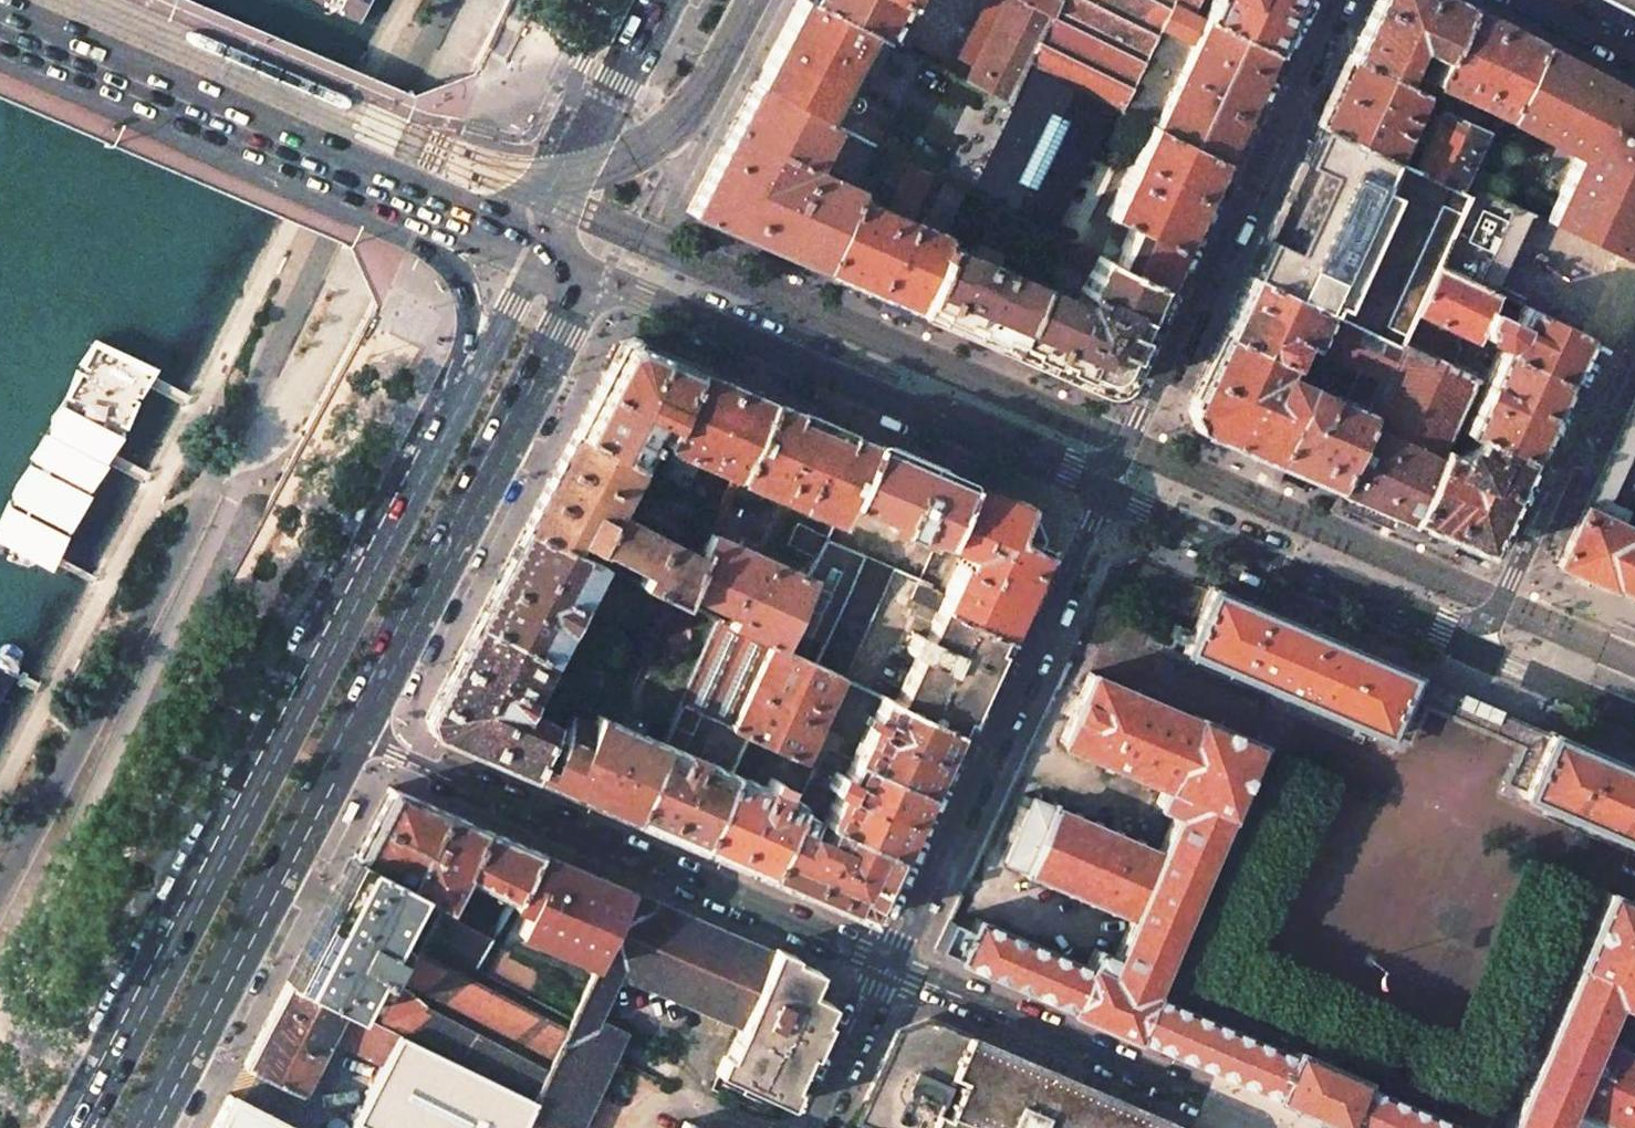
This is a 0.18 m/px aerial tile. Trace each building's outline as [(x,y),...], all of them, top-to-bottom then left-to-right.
[(808,0),(798,0),(755,83),(821,117),(830,99),(836,102),(840,100),(846,87),(860,94),(887,41),(879,36),(808,0)] [(879,36),(889,18),(894,21),(906,0),(808,0),(879,36)] [(1021,0),(987,0),(958,57),(973,64),(965,81),(1009,103),(1026,65),(1050,15),(1021,0)] [(1050,15),(1057,0),(1021,0),(1050,15)] [(1026,65),(1031,68),(1106,105),(1147,126),(1221,160),(1272,51),(1203,16),(1191,10),(1169,0),(1057,0),(1050,15),(1026,65)] [(1191,10),(1195,0),(1169,0),(1191,10)] [(1203,16),(1272,51),(1296,0),(1211,0),(1203,16)] [(1467,4),(1458,0),(1374,0),(1347,57),(1401,82),(1417,49),(1441,60),(1467,4)] [(1634,16),(1634,0),(1603,0),(1634,16)] [(1504,116),(1538,41),(1467,4),(1441,60),(1431,82),(1504,116)] [(1619,258),(1634,224),(1634,91),(1538,41),(1504,116),(1575,152),(1543,221),(1619,258)] [(1347,57),(1317,123),(1390,158),(1421,91),(1401,82),(1347,57)] [(965,81),(921,58),(876,146),(939,178),(945,181),(963,190),(967,192),(1009,103),(965,81)] [(1106,105),(1031,68),(972,190),(1048,226),(1106,105)] [(755,83),(689,211),(820,268),(853,194),(868,160),(875,145),(821,117),(755,83)] [(1442,110),(1414,169),(1457,189),(1484,131),(1442,110)] [(1398,345),(1400,339),(1436,262),(1467,195),(1457,189),(1414,169),(1390,158),(1317,123),(1247,274),(1342,318),(1398,345)] [(1162,286),(1221,160),(1147,126),(1106,215),(1130,227),(1114,263),(1162,286)] [(887,209),(853,194),(820,268),(912,308),(941,242),(963,190),(945,181),(926,226),(909,219),(919,196),(929,200),(939,178),(876,146),(875,145),(868,160),(888,171),(885,180),(896,186),(887,209)] [(1472,186),(1467,195),(1436,262),(1496,291),(1520,303),(1585,334),(1619,258),(1543,221),(1472,186)] [(1114,263),(1052,233),(1043,251),(1088,273),(1081,289),(1081,292),(1082,293),(1085,294),(1082,301),(1073,305),(1066,302),(1067,299),(1067,297),(1066,295),(1031,280),(1004,347),(1092,385),(1123,372),(1162,286),(1114,263)] [(1031,280),(941,242),(912,308),(1004,347),(1031,280)] [(0,339),(0,530),(73,568),(196,336),(44,256),(0,339)] [(1512,313),(1495,304),(1492,305),(1489,306),(1496,291),(1436,262),(1400,339),(1451,363),(1458,346),(1454,340),(1465,335),(1474,339),(1479,328),(1481,331),(1483,334),(1488,338),(1492,340),(1500,340),(1504,338),(1499,349),(1564,380),(1585,334),(1520,303),(1514,317),(1512,313)] [(1247,274),(1221,332),(1288,360),(1297,341),(1310,346),(1310,345),(1326,352),(1342,318),(1247,274)] [(1398,345),(1342,318),(1326,352),(1325,354),(1357,367),(1342,398),(1303,381),(1270,461),(1332,487),(1398,345)] [(1270,461),(1303,381),(1282,373),(1288,360),(1221,332),(1186,404),(1197,430),(1270,461)] [(620,342),(574,430),(639,464),(656,430),(664,434),(696,365),(633,338),(620,342)] [(1398,345),(1332,487),(1408,520),(1442,447),(1452,425),(1466,396),(1476,374),(1451,363),(1400,339),(1398,345)] [(1452,425),(1475,435),(1528,457),(1564,380),(1499,349),(1476,400),(1466,396),(1452,425)] [(696,365),(664,434),(664,436),(663,440),(664,443),(666,445),(669,447),(672,448),(659,472),(685,486),(695,468),(691,461),(693,458),(733,475),(768,396),(727,379),(696,365)] [(844,498),(870,439),(768,396),(733,475),(718,510),(725,513),(741,478),(834,519),(844,498)] [(574,430),(523,528),(569,549),(574,538),(594,548),(595,546),(643,571),(638,582),(650,587),(678,601),(683,590),(698,555),(614,511),(639,464),(574,430)] [(1528,457),(1475,435),(1469,449),(1464,449),(1461,450),(1457,454),(1442,447),(1408,520),(1484,553),(1528,457)] [(938,539),(964,480),(870,439),(844,498),(880,514),(878,519),(923,539),(926,533),(938,539)] [(959,563),(943,597),(939,605),(1001,634),(1044,540),(1032,509),(964,480),(938,539),(960,548),(962,545),(970,549),(963,565),(959,563)] [(1595,484),(1557,566),(1613,590),(1614,588),(1634,597),(1634,529),(1602,513),(1612,492),(1595,484)] [(708,532),(698,555),(683,590),(732,613),(727,623),(815,664),(864,555),(825,539),(826,537),(796,523),(786,543),(815,557),(805,575),(708,532)] [(523,528),(474,621),(550,659),(599,563),(569,549),(523,528)] [(838,675),(843,677),(893,568),(864,555),(815,664),(838,675)] [(916,654),(895,702),(957,730),(1001,634),(939,605),(943,597),(916,585),(910,599),(936,611),(925,637),(915,632),(912,633),(906,646),(907,650),(916,654)] [(1191,626),(1181,650),(1279,691),(1385,738),(1387,734),(1412,676),(1414,672),(1309,628),(1209,585),(1207,588),(1199,608),(1191,626)] [(815,664),(727,623),(718,619),(679,705),(714,720),(817,765),(826,747),(841,753),(847,739),(815,724),(838,675),(815,664)] [(474,621),(424,717),(430,733),(529,775),(545,740),(553,721),(523,708),(550,659),(474,621)] [(24,659),(24,645),(8,638),(0,643),(0,704),(24,659)] [(1132,1035),(1133,1033),(1150,992),(1151,990),(1149,990),(1225,814),(1226,815),(1258,741),(1194,714),(1193,716),(1089,671),(1059,741),(1163,786),(1156,804),(1176,812),(1159,852),(1131,916),(1114,956),(1088,1016),(1105,1023),(1132,1035)] [(1387,734),(1408,742),(1424,705),(1472,725),(1517,745),(1502,782),(1522,791),(1547,733),(1412,676),(1387,734)] [(881,695),(852,758),(927,792),(957,730),(895,702),(881,695)] [(714,720),(679,705),(670,725),(690,733),(683,750),(663,741),(628,817),(697,847),(732,771),(698,757),(714,720)] [(556,745),(545,740),(529,775),(628,817),(663,741),(596,711),(591,721),(570,712),(564,726),(556,745)] [(1548,730),(1547,733),(1522,791),(1520,795),(1628,841),(1634,844),(1634,767),(1548,730)] [(836,771),(829,786),(837,790),(822,821),(827,824),(898,858),(927,792),(852,758),(844,774),(836,771)] [(765,785),(732,771),(697,847),(763,875),(796,809),(800,801),(774,789),(777,780),(769,776),(765,785)] [(389,786),(352,854),(417,888),(444,902),(460,869),(511,896),(535,849),(389,786)] [(1004,862),(1131,916),(1159,852),(1032,797),(1004,862)] [(812,816),(796,809),(763,875),(869,920),(898,858),(827,824),(820,839),(805,832),(812,816)] [(628,889),(535,849),(511,896),(493,928),(444,902),(417,888),(386,948),(394,953),(380,979),(372,975),(353,1011),(531,1099),(628,889)] [(352,854),(288,980),(353,1011),(372,975),(380,979),(394,953),(386,948),(417,888),(352,854)] [(531,1099),(518,1127),(580,1127),(613,1058),(621,1039),(625,1032),(597,1019),(618,975),(738,1027),(772,951),(628,889),(531,1099)] [(1577,964),(1634,987),(1634,902),(1606,890),(1575,964),(1577,964)] [(1068,1007),(1088,1016),(1114,956),(1094,947),(1086,965),(975,917),(971,927),(948,918),(934,947),(958,957),(957,958),(1069,1006),(1068,1007)] [(738,1027),(717,1073),(783,1103),(830,1002),(809,992),(818,970),(772,951),(738,1027)] [(1558,1123),(1567,1127),(1634,1127),(1634,1055),(1595,1038),(1611,998),(1632,1007),(1634,999),(1634,987),(1577,964),(1542,1046),(1533,1041),(1518,1075),(1527,1080),(1507,1127),(1556,1127),(1558,1123)] [(243,1066),(270,1079),(298,1093),(328,1036),(381,1062),(356,1111),(347,1127),(518,1127),(531,1099),(353,1011),(288,980),(243,1066)] [(1355,1127),(1468,1127),(1359,1082),(1361,1076),(1338,1066),(1292,1047),(1290,1051),(1286,1050),(1150,992),(1133,1033),(1272,1093),(1272,1095),(1305,1109),(1341,1124),(1342,1122),(1355,1127)] [(854,1119),(874,1127),(926,1127),(934,1109),(949,1074),(967,1033),(928,1017),(897,1028),(854,1119)] [(967,1033),(949,1074),(961,1079),(946,1115),(934,1109),(926,1127),(1188,1127),(967,1033)] [(228,1095),(211,1127),(283,1127),(286,1123),(254,1108),(228,1095)]
